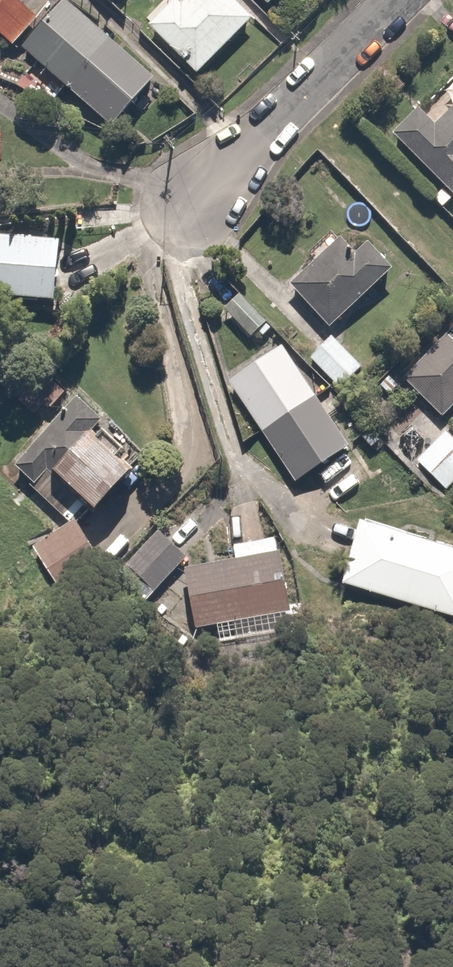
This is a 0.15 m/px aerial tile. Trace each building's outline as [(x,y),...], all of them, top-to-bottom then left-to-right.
[(8,41),(30,15),(12,0),(0,0),(0,34),(8,41)] [(257,19),(238,0),(186,0),(183,3),(178,1),(151,28),(201,76),(257,19)] [(156,83),(65,2),(23,49),(114,130),(156,83)] [(396,135),(452,193),(452,115),(438,129),(421,111),(396,135)] [(64,245),(0,238),(0,298),(58,304),(64,245)] [(398,270),(373,243),(358,257),(343,241),(294,287),(334,330),(398,270)] [(405,377),(444,417),(452,409),(452,331),(405,377)] [(330,334),(309,355),(337,383),(358,362),(330,334)] [(320,399),(286,348),(232,383),(266,434),(320,399)] [(40,361),(9,388),(32,415),(63,387),(40,361)] [(100,420),(77,398),(12,465),(72,523),(76,520),(87,509),(92,514),(134,470),(91,429),(100,420)] [(353,449),(320,399),(266,434),(299,484),(353,449)] [(417,456),(446,486),(452,479),(452,436),(446,429),(417,456)] [(97,555),(76,520),(72,523),(33,546),(54,581),(97,555)] [(425,542),(366,523),(347,586),(407,603),(425,542)] [(157,584),(182,555),(152,529),(127,557),(157,584)] [(298,629),(282,541),(235,549),(237,562),(187,571),(198,629),(220,625),(224,642),(298,629)] [(425,542),(407,603),(452,617),(452,550),(425,542)]
